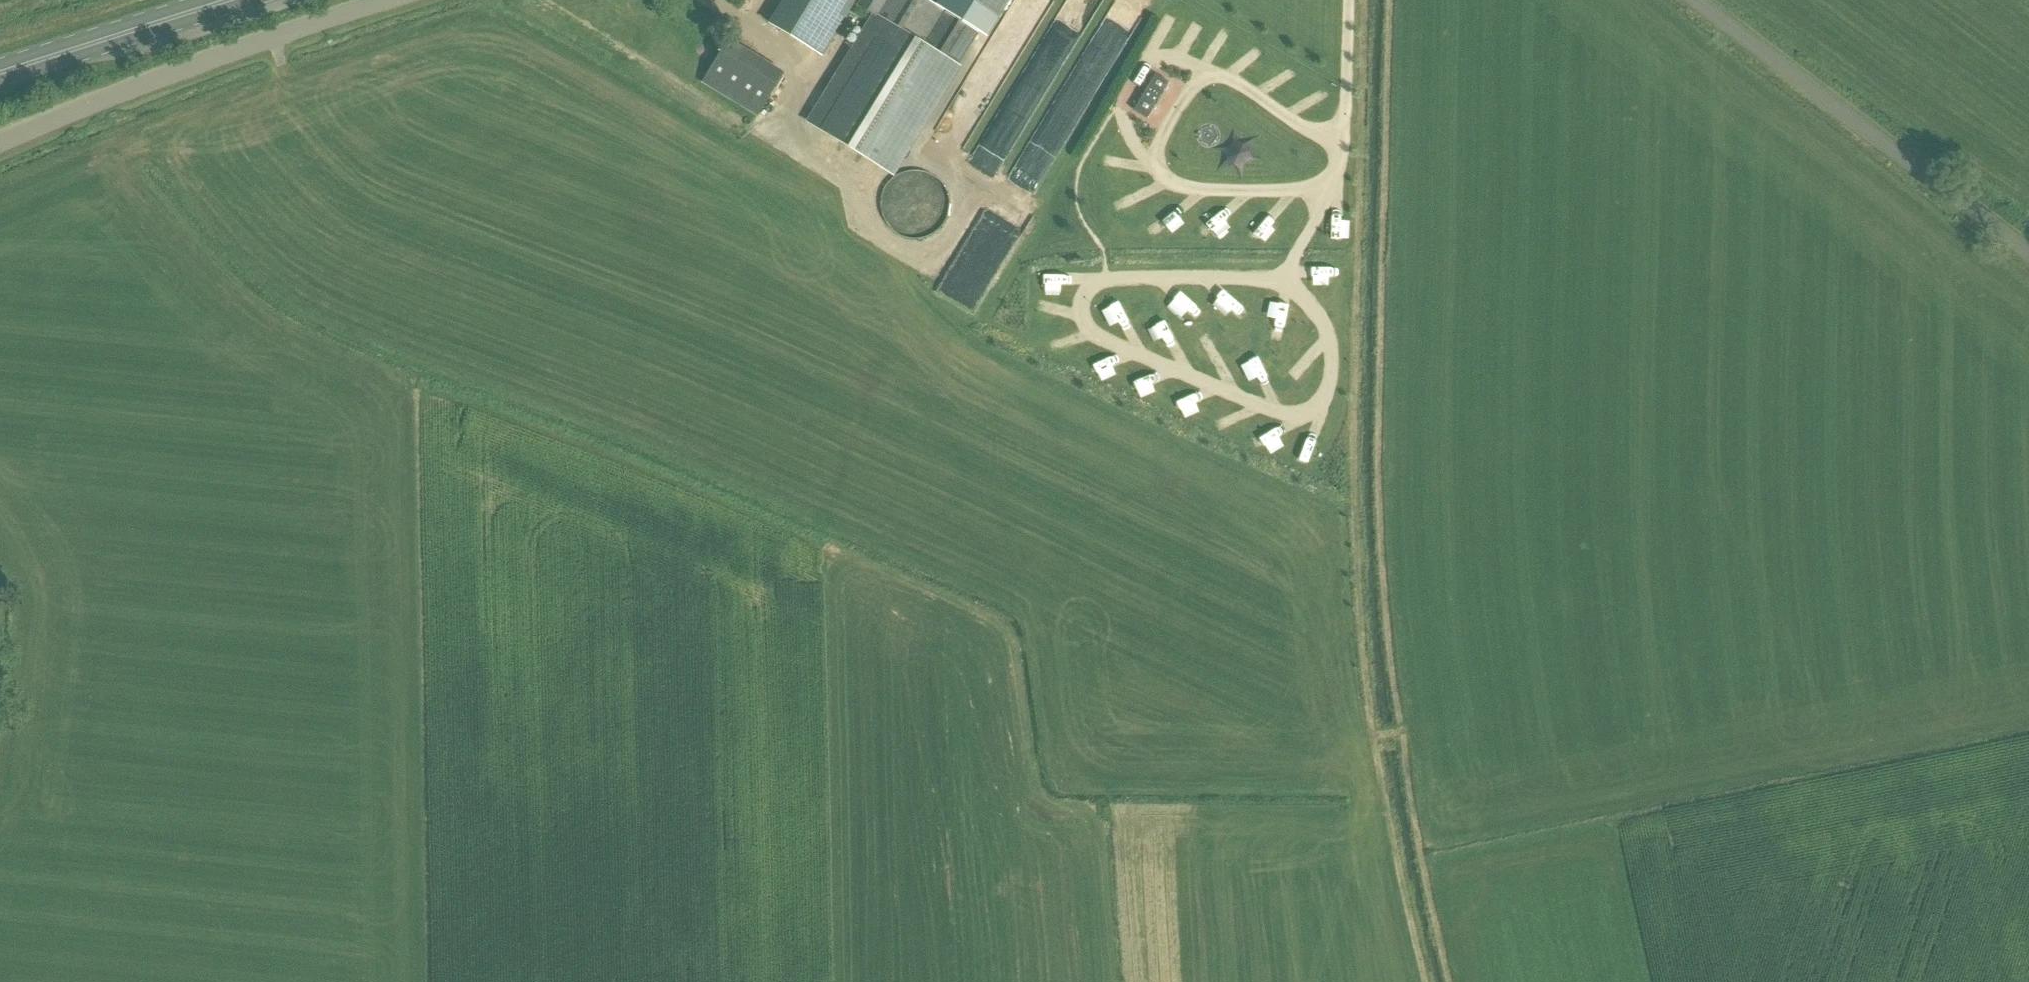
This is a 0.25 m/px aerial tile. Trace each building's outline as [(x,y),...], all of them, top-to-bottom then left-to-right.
[(770,24),(821,56),(852,4),(854,0),(785,0),(770,24)] [(855,5),(874,17),(840,74),(809,125),(893,177),(961,67),(958,65),(978,32),(943,11),(926,0),(858,0),(855,5)] [(998,19),(1010,0),(968,0),(998,19)] [(1093,72),(1134,24),(1118,9),(1076,58),(1093,72)] [(212,12),(197,17),(202,30),(217,24),(212,12)] [(1049,16),(1017,90),(1028,94),(1033,83),(1053,91),(1080,30),(1049,16)] [(784,73),(728,36),(705,80),(757,117),(784,73)] [(1168,83),(1155,75),(1133,111),(1147,119),(1168,83)] [(955,206),(955,205),(955,198),(953,193),(950,186),(946,181),(940,176),(935,173),(929,170),(922,169),(914,170),(908,171),(901,174),(895,178),(890,185),(887,190),(885,197),(884,204),(884,211),(886,219),(890,226),(893,230),(896,233),(903,237),(910,240),(918,241),(926,240),(932,239),(939,235),(944,231),(949,226),(952,220),(954,213),(955,206)]
